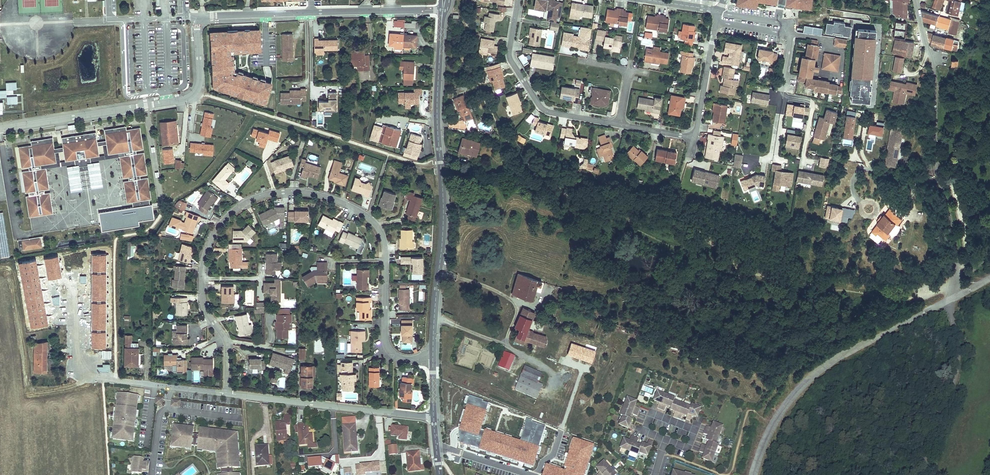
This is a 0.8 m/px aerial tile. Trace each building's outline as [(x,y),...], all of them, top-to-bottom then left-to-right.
[(561,11),(553,9),(553,5),(554,0),(536,0),(535,7),(548,9),(546,20),(548,20),(559,22),(559,21),(561,11)] [(895,0),(893,0),(894,14),(900,14),(899,16),(907,17),(906,6),(906,2),(895,0)] [(935,7),(941,9),(944,0),(937,0),(935,7)] [(947,12),(958,15),(962,1),(960,0),(949,0),(950,0),(947,12)] [(579,4),(579,2),(571,1),(569,16),(574,16),(575,13),(579,14),(591,16),(592,4),(586,3),(586,5),(579,4)] [(614,10),(612,10),(601,8),(599,20),(615,22),(624,23),(626,12),(623,11),(621,11),(621,10),(621,9),(614,8),(614,9),(614,10)] [(493,30),(494,23),(492,22),(493,16),(495,17),(498,17),(499,11),(489,10),(488,15),(484,14),(483,21),(485,21),(484,29),(493,30)] [(926,11),(922,10),(922,12),(924,20),(938,24),(939,17),(940,17),(939,16),(940,15),(932,13),(926,11)] [(656,16),(655,16),(644,14),(642,26),(658,29),(667,30),(669,18),(666,18),(664,17),(664,16),(664,15),(657,14),(656,15),(656,16)] [(940,17),(939,17),(938,24),(937,24),(937,25),(944,27),(946,18),(940,17)] [(827,21),(825,31),(850,35),(851,25),(844,24),(845,22),(834,20),(834,23),(827,21)] [(952,20),(949,33),(956,34),(959,22),(952,20)] [(894,21),(893,37),(905,38),(906,22),(894,21)] [(684,38),(684,42),(691,43),(692,39),(693,39),(694,32),(693,31),(694,29),(694,24),(683,22),(681,37),(684,38)] [(804,28),(797,26),(797,31),(821,35),(823,27),(804,24),(804,28)] [(530,34),(528,44),(539,46),(542,28),(530,26),(528,34),(530,34)] [(857,28),(857,34),(873,36),(872,42),(874,42),(875,29),(857,28)] [(228,34),(211,35),(212,42),(213,42),(214,51),(212,51),(213,66),(215,66),(215,75),(214,75),(214,87),(219,89),(219,87),(228,90),(228,91),(238,94),(238,93),(247,96),(247,97),(254,99),(255,98),(259,99),(259,101),(265,103),(271,82),(237,72),(236,74),(233,74),(233,72),(232,56),(229,56),(229,51),(234,51),(234,53),(250,52),(249,41),(253,41),(252,32),(237,33),(237,35),(228,35),(228,34)] [(260,52),(259,32),(252,32),(253,41),(249,41),(250,52),(260,52)] [(399,43),(402,43),(402,34),(390,33),(389,44),(395,45),(395,44),(399,44),(399,43)] [(589,37),(563,33),(561,44),(570,46),(571,45),(577,46),(580,46),(579,48),(587,49),(589,37)] [(402,34),(402,43),(405,43),(405,45),(409,45),(409,46),(415,46),(416,35),(402,34)] [(870,60),(871,55),(873,55),(873,51),(871,51),(872,48),(873,48),(874,42),(872,42),(873,36),(857,34),(854,34),(853,40),(855,41),(854,45),(853,44),(852,54),(854,54),(853,60),(854,60),(854,67),(853,67),(852,73),(851,73),(849,93),(851,93),(850,99),(869,101),(869,93),(868,93),(868,88),(870,88),(870,82),(869,82),(869,76),(871,77),(872,60),(870,60)] [(947,38),(935,34),(933,42),(933,43),(945,46),(947,38)] [(291,35),(281,35),(281,59),(292,59),(292,49),(290,49),(290,47),(292,47),(291,35)] [(605,36),(603,46),(611,47),(612,50),(613,51),(620,52),(623,36),(615,35),(614,37),(605,36)] [(313,37),(313,48),(322,48),(336,48),(336,38),(317,38),(317,37),(313,37)] [(493,40),(480,38),(478,51),(486,53),(487,51),(487,48),(492,49),(492,51),(496,52),(497,45),(494,45),(494,40),(493,40)] [(847,40),(835,38),(834,44),(846,46),(846,44),(847,40)] [(955,40),(947,38),(945,46),(953,48),(958,50),(959,44),(954,43),(955,40)] [(802,67),(801,67),(800,74),(812,76),(814,68),(811,67),(811,66),(812,65),(814,65),(815,64),(816,58),(816,55),(818,55),(819,51),(819,47),(818,47),(818,44),(819,40),(811,39),(811,42),(810,45),(808,45),(807,49),(806,53),(809,53),(808,56),(806,56),(803,55),(802,62),(803,62),(803,65),(802,67)] [(899,41),(896,54),(911,57),(914,42),(900,40),(899,41)] [(743,44),(727,42),(725,51),(730,52),(729,56),(724,55),(723,61),(739,64),(740,61),(743,61),(745,51),(742,50),(743,44)] [(352,48),(352,59),(357,59),(358,63),(358,68),(369,67),(368,55),(363,55),(363,47),(352,48)] [(645,60),(652,61),(652,59),(660,61),(668,62),(669,52),(661,51),(654,50),(654,48),(647,47),(645,60)] [(761,47),(760,57),(773,59),(773,61),(775,62),(778,62),(779,52),(775,51),(775,49),(761,47)] [(690,72),(691,64),(692,59),(694,59),(694,55),(692,55),(693,51),(683,49),(682,53),(679,70),(690,72)] [(825,52),(824,61),(832,62),(830,69),(837,70),(840,55),(825,52)] [(536,58),(532,57),(530,66),(535,67),(535,63),(544,64),(544,66),(553,68),(554,57),(536,54),(536,58)] [(900,73),(903,58),(896,57),(893,71),(900,73)] [(832,62),(824,61),(822,68),(830,69),(832,62)] [(403,63),(403,80),(412,80),(413,64),(403,63)] [(485,66),(487,73),(489,73),(491,80),(494,89),(503,86),(501,78),(500,76),(502,75),(499,66),(498,63),(489,65),(485,66)] [(738,85),(740,74),(739,73),(734,73),(734,72),(731,72),(732,66),(725,65),(723,77),(725,77),(727,77),(725,85),(724,85),(722,84),(720,91),(734,94),(736,85),(738,85)] [(835,93),(841,94),(842,87),(836,86),(834,86),(834,84),(830,84),(828,83),(828,81),(824,80),(819,80),(818,81),(816,81),(813,80),(814,79),(799,76),(798,81),(807,83),(806,87),(815,89),(815,88),(818,89),(817,92),(821,92),(826,93),(826,92),(826,91),(829,91),(829,93),(835,94),(835,93)] [(17,89),(17,81),(6,82),(7,89),(17,89)] [(904,104),(906,93),(911,94),(913,84),(908,83),(908,84),(907,84),(891,81),(889,89),(896,90),(893,102),(904,104)] [(575,92),(575,89),(562,87),(561,90),(560,97),(573,99),(573,102),(577,103),(579,92),(575,92)] [(592,99),(591,103),(600,105),(601,101),(604,99),(608,99),(609,90),(592,87),(592,92),(593,92),(592,96),(594,96),(593,98),(593,97),(592,99)] [(289,93),(280,93),(280,104),(290,103),(289,100),(300,100),(305,100),(304,89),(300,89),(300,90),(300,91),(297,91),(296,90),(289,90),(289,93)] [(423,89),(415,89),(415,93),(399,92),(399,102),(405,102),(405,104),(411,105),(411,104),(411,102),(415,102),(415,104),(420,104),(420,97),(417,97),(417,94),(420,94),(423,94),(423,89)] [(322,110),(335,110),(335,91),(327,91),(327,100),(327,101),(326,102),(322,102),(322,100),(317,100),(318,109),(322,109),(322,110)] [(769,104),(771,94),(754,91),(752,101),(769,104)] [(519,100),(520,100),(517,92),(507,96),(514,114),(523,110),(520,104),(519,100)] [(679,113),(680,105),(682,95),(671,93),(668,111),(679,113)] [(18,103),(18,95),(7,96),(7,97),(8,103),(18,103)] [(455,99),(459,111),(462,110),(463,115),(462,116),(466,127),(474,124),(468,108),(467,109),(465,104),(467,104),(464,95),(455,99)] [(637,106),(645,107),(652,109),(652,110),(659,112),(661,104),(654,103),(655,98),(639,96),(637,106)] [(728,104),(716,102),(714,110),(712,120),(724,122),(726,113),(728,104)] [(805,107),(806,105),(802,104),(801,106),(797,106),(797,107),(795,107),(796,105),(789,104),(787,114),(803,118),(804,114),(805,107)] [(827,130),(830,122),(834,123),(837,112),(828,110),(825,118),(822,117),(820,121),(815,137),(821,139),(824,129),(827,130)] [(212,136),(214,127),(212,126),(215,112),(207,111),(204,122),(204,125),(202,134),(212,136)] [(843,138),(853,138),(854,116),(844,115),(843,138)] [(534,116),(531,123),(536,125),(535,130),(550,135),(553,125),(538,121),(539,118),(534,116)] [(175,126),(177,125),(176,119),(161,121),(164,143),(178,142),(175,126)] [(42,137),(30,139),(31,143),(18,145),(22,166),(29,165),(29,169),(22,170),(26,191),(29,191),(29,194),(26,194),(30,215),(53,212),(49,191),(45,192),(44,188),(49,187),(45,166),(39,167),(38,164),(44,163),(44,162),(56,160),(55,150),(58,150),(64,149),(65,159),(74,157),(75,162),(76,170),(92,167),(91,159),(90,155),(99,153),(98,144),(103,143),(107,142),(108,152),(121,150),(126,149),(127,153),(120,154),(124,176),(130,175),(131,178),(124,179),(128,201),(134,200),(135,203),(141,202),(142,203),(149,202),(150,202),(150,197),(151,197),(148,175),(141,176),(140,173),(147,172),(144,150),(137,151),(136,148),(143,147),(140,125),(127,127),(126,124),(114,126),(116,134),(107,135),(108,138),(106,138),(97,140),(96,136),(95,136),(94,134),(96,134),(96,130),(64,135),(65,141),(62,141),(63,145),(54,147),(52,147),(52,144),(43,146),(42,137)] [(877,137),(883,138),(884,125),(869,124),(868,133),(877,134),(877,137)] [(114,126),(104,127),(106,138),(108,138),(107,135),(116,134),(114,126)] [(378,134),(376,141),(392,146),(396,135),(398,136),(400,130),(386,126),(383,136),(378,134)] [(887,164),(897,165),(898,161),(898,156),(899,154),(900,146),(901,142),(903,128),(893,126),(887,164)] [(586,145),(587,137),(579,136),(577,137),(575,137),(574,135),(572,131),(572,128),(566,127),(566,128),(561,127),(560,136),(565,137),(565,138),(566,140),(564,141),(563,144),(568,145),(571,143),(575,143),(577,146),(583,147),(586,145)] [(262,141),(260,146),(266,148),(269,138),(273,139),(273,140),(279,142),(281,134),(271,131),(270,134),(255,129),(253,136),(258,138),(258,140),(262,141)] [(799,146),(801,136),(796,135),(797,130),(789,129),(787,138),(786,145),(794,146),(794,145),(799,146)] [(708,145),(707,145),(705,156),(718,158),(720,149),(719,148),(720,140),(723,140),(724,135),(709,133),(708,138),(709,138),(708,143),(709,143),(708,145)] [(410,134),(407,144),(405,148),(407,149),(406,153),(420,158),(422,153),(419,153),(422,145),(424,138),(410,134)] [(52,136),(42,137),(43,146),(52,144),(52,147),(54,147),(52,136)] [(599,156),(603,154),(607,153),(608,155),(613,153),(609,143),(612,142),(610,136),(606,137),(601,139),(600,139),(601,144),(600,144),(601,147),(596,148),(599,156)] [(464,140),(460,153),(470,156),(470,153),(480,156),(483,145),(464,140)] [(99,153),(90,155),(91,159),(120,154),(127,153),(126,149),(121,150),(108,152),(107,142),(103,143),(105,152),(99,153)] [(214,155),(215,144),(206,143),(203,143),(192,142),(191,151),(205,152),(205,154),(214,155)] [(641,151),(639,149),(633,144),(627,151),(634,158),(635,157),(641,163),(648,155),(642,149),(642,150),(641,151)] [(667,152),(668,150),(657,148),(655,160),(666,162),(675,163),(677,152),(670,151),(670,153),(667,152)] [(44,163),(38,164),(39,167),(45,166),(75,162),(74,157),(65,159),(60,160),(58,150),(55,150),(56,160),(44,162),(44,163)] [(740,167),(743,154),(735,153),(733,165),(740,167)] [(276,162),(277,167),(279,172),(286,170),(295,167),(292,157),(276,162)] [(827,167),(829,159),(821,158),(820,165),(827,167)] [(178,160),(177,167),(185,166),(186,160),(183,160),(183,159),(181,159),(178,160)] [(303,161),(301,168),(305,169),(302,178),(307,180),(308,177),(308,176),(310,177),(314,178),(317,171),(320,172),(321,169),(307,164),(307,162),(303,161)] [(695,167),(692,179),(697,180),(697,178),(702,179),(701,182),(715,186),(719,174),(706,171),(706,172),(700,170),(700,169),(695,167)] [(230,185),(226,182),(225,181),(227,179),(228,180),(234,173),(228,168),(215,182),(224,191),(230,185)] [(331,180),(336,182),(339,183),(338,184),(346,187),(349,178),(344,177),(340,175),(341,171),(334,169),(331,180)] [(772,188),(778,189),(779,184),(779,182),(789,184),(791,173),(780,171),(775,170),(772,188)] [(822,186),(824,176),(813,174),(813,175),(811,175),(812,173),(798,171),(797,177),(803,178),(802,182),(822,186)] [(789,184),(779,182),(779,184),(790,186),(792,174),(791,173),(789,184)] [(763,186),(765,176),(756,175),(749,177),(748,179),(745,179),(740,181),(743,189),(755,185),(763,186)] [(353,193),(362,196),(362,194),(366,195),(366,197),(365,199),(370,201),(373,190),(371,186),(371,185),(368,187),(362,185),(361,182),(357,181),(353,193)] [(382,205),(393,208),(396,199),(398,200),(399,194),(387,190),(386,194),(385,194),(382,205)] [(207,213),(214,205),(218,199),(209,192),(197,205),(200,208),(198,211),(205,217),(208,213),(207,213)] [(141,223),(141,219),(155,216),(153,205),(150,206),(149,202),(142,203),(135,204),(98,210),(101,230),(141,223)] [(178,203),(174,208),(184,212),(186,205),(179,202),(178,203)] [(406,216),(408,217),(416,219),(418,213),(420,205),(410,202),(408,211),(406,216)] [(879,224),(873,231),(877,235),(879,233),(887,239),(890,235),(891,234),(893,235),(894,234),(897,231),(898,230),(899,228),(900,225),(898,224),(902,219),(899,216),(904,210),(894,203),(886,214),(885,214),(878,223),(879,224)] [(840,207),(829,205),(826,217),(843,220),(844,215),(849,216),(851,208),(846,207),(845,208),(840,207)] [(265,226),(277,220),(277,218),(280,216),(281,218),(281,222),(285,222),(285,209),(276,208),(271,211),(271,213),(270,213),(269,212),(260,216),(265,226)] [(296,213),(289,213),(289,223),(297,223),(297,222),(310,222),(311,222),(311,211),(296,211),(296,213)] [(199,218),(185,213),(183,218),(185,218),(182,225),(179,223),(179,222),(170,219),(167,227),(176,231),(176,229),(180,230),(180,232),(190,236),(196,222),(197,223),(199,218)] [(341,236),(345,227),(341,225),(340,226),(339,227),(334,224),(324,220),(320,229),(327,232),(336,237),(337,234),(341,236)] [(237,232),(238,240),(248,240),(252,237),(251,236),(257,231),(251,224),(243,230),(243,231),(237,232)] [(235,241),(238,240),(237,232),(243,231),(243,230),(235,230),(235,241)] [(403,244),(401,244),(401,248),(414,249),(414,241),(414,230),(403,230),(403,238),(403,244)] [(363,239),(351,233),(350,234),(346,232),(342,242),(345,244),(346,242),(352,245),(359,248),(363,239)] [(31,238),(22,239),(24,248),(33,246),(33,245),(42,244),(40,235),(31,236),(31,238)] [(188,257),(189,251),(190,247),(181,245),(177,260),(188,262),(189,257),(188,257)] [(238,247),(230,247),(230,251),(232,251),(232,259),(232,267),(242,267),(248,267),(248,262),(242,262),(242,251),(239,251),(238,247)] [(268,253),(268,262),(270,262),(270,269),(268,269),(268,273),(276,273),(276,269),(282,269),(282,262),(278,262),(278,253),(268,253)] [(402,264),(409,264),(408,262),(412,262),(412,264),(413,264),(413,273),(423,273),(422,257),(402,258),(402,264)] [(319,261),(317,261),(318,268),(314,269),(302,276),(307,284),(315,279),(314,277),(319,277),(319,261)] [(328,261),(319,261),(319,277),(325,277),(325,269),(328,269),(328,261)] [(173,279),(172,283),(174,283),(174,287),(183,288),(184,280),(181,280),(181,277),(184,277),(185,267),(174,266),(173,270),(175,270),(174,279),(173,279)] [(319,277),(319,281),(328,280),(328,271),(328,269),(325,269),(325,277),(319,277)] [(368,276),(367,269),(357,269),(357,289),(369,290),(369,284),(368,284),(368,276)] [(519,274),(514,289),(512,293),(533,300),(537,285),(541,286),(542,281),(530,277),(519,274)] [(266,292),(272,292),(274,292),(274,294),(273,294),(273,301),(275,301),(282,301),(282,295),(282,283),(266,283),(266,292)] [(223,285),(222,292),(224,292),(224,301),(235,301),(235,293),(234,293),(234,285),(223,285)] [(247,290),(246,304),(254,305),(255,291),(247,290)] [(410,305),(410,290),(399,290),(399,305),(401,305),(401,310),(412,310),(412,305),(410,305)] [(180,302),(176,302),(176,308),(176,315),(186,315),(186,309),(186,302),(186,297),(180,297),(180,302)] [(359,311),(359,317),(363,317),(363,320),(372,320),(372,311),(371,311),(367,311),(367,306),(368,306),(368,302),(371,302),(372,302),(372,298),(357,297),(357,311),(359,311)] [(279,328),(279,336),(288,336),(288,328),(288,321),(293,321),(293,314),(291,314),(291,309),(279,308),(279,314),(278,314),(279,321),(279,328)] [(520,315),(531,320),(534,313),(523,308),(520,315)] [(253,332),(251,325),(248,313),(237,315),(237,320),(239,319),(242,334),(253,332)] [(520,315),(515,326),(520,329),(515,341),(523,344),(525,338),(544,345),(545,338),(527,329),(529,324),(531,320),(520,315)] [(413,322),(402,322),(402,336),(404,336),(404,344),(412,344),(413,322)] [(173,345),(183,345),(183,340),(186,340),(186,325),(177,325),(177,333),(177,340),(173,340),(173,345)] [(348,350),(359,350),(359,347),(360,340),(361,340),(365,340),(365,331),(348,331),(348,350)] [(31,336),(32,343),(46,341),(46,333),(31,336)] [(131,337),(125,337),(125,365),(134,365),(134,362),(138,362),(138,343),(131,343),(131,337)] [(46,341),(32,343),(32,344),(31,350),(34,350),(33,372),(46,372),(46,341)] [(274,351),(272,360),(271,363),(286,366),(285,369),(291,371),(291,367),(294,355),(286,354),(285,355),(283,355),(283,353),(274,351)] [(504,352),(498,366),(509,370),(515,357),(504,352)] [(173,355),(169,355),(164,355),(163,365),(178,365),(178,355),(173,355)] [(201,357),(193,357),(193,368),(204,368),(204,375),(213,375),(213,358),(204,358),(201,358),(201,357)] [(263,369),(267,369),(267,359),(263,359),(263,357),(251,357),(251,360),(251,367),(263,366),(263,369)] [(565,357),(562,365),(569,368),(572,360),(565,357)] [(342,363),(342,371),(348,370),(348,374),(342,375),(341,375),(341,380),(342,380),(342,385),(344,385),(344,389),(354,389),(354,385),(353,385),(353,380),(354,380),(356,380),(356,374),(353,374),(353,363),(342,363)] [(302,374),(301,387),(303,387),(311,387),(313,387),(313,376),(310,376),(310,366),(301,366),(302,374)] [(521,376),(538,383),(542,373),(526,366),(522,376),(521,376)] [(371,369),(371,387),(380,387),(380,369),(371,369)] [(532,396),(538,383),(521,376),(516,390),(532,396)] [(401,397),(404,397),(412,398),(413,393),(413,384),(415,384),(416,378),(405,377),(404,382),(403,382),(401,397)] [(445,400),(453,400),(453,381),(445,381),(445,400)] [(532,396),(538,399),(543,386),(538,383),(532,396)] [(658,391),(654,400),(659,402),(657,407),(665,410),(667,405),(671,406),(670,409),(675,411),(673,416),(681,419),(683,414),(687,416),(686,419),(690,420),(692,415),(697,417),(700,408),(691,405),(690,407),(674,400),(675,398),(658,391)] [(134,437),(139,395),(119,393),(114,439),(132,441),(132,437),(134,437)] [(412,398),(404,397),(404,401),(413,402),(414,393),(413,393),(412,398)] [(457,446),(536,464),(545,427),(520,421),(517,438),(519,438),(516,449),(522,450),(522,452),(501,448),(504,436),(500,435),(501,429),(483,425),(489,401),(469,397),(457,446)] [(637,401),(628,398),(622,415),(624,416),(621,424),(635,430),(636,426),(631,424),(633,419),(630,418),(632,414),(638,416),(640,408),(635,406),(637,401)] [(288,439),(287,433),(287,425),(286,420),(290,419),(289,414),(284,415),(285,420),(276,420),(277,440),(288,439)] [(298,424),(293,425),(294,431),(299,431),(300,444),(307,443),(314,443),(313,432),(310,432),(309,425),(305,425),(304,423),(298,423),(298,424)] [(721,426),(713,423),(711,428),(705,426),(703,433),(708,435),(706,440),(709,441),(707,446),(701,444),(699,451),(704,453),(702,458),(711,461),(717,444),(715,443),(721,426)] [(355,424),(344,425),(346,452),(359,451),(358,440),(357,440),(355,424)] [(193,447),(195,427),(190,427),(190,426),(179,425),(179,427),(175,427),(173,443),(177,443),(177,446),(188,447),(188,446),(193,447)] [(408,439),(408,426),(391,425),(391,438),(408,439)] [(201,428),(199,447),(204,448),(204,449),(211,450),(212,448),(219,449),(220,455),(219,455),(219,462),(220,462),(221,467),(240,465),(240,460),(241,460),(240,453),(239,453),(238,444),(239,444),(238,437),(237,437),(237,432),(234,431),(226,430),(226,431),(214,429),(214,428),(206,428),(206,429),(201,428)] [(625,439),(621,447),(639,454),(640,452),(648,455),(653,441),(649,440),(647,445),(642,443),(641,445),(637,444),(639,438),(632,435),(630,441),(625,439)] [(507,438),(505,446),(513,448),(516,441),(507,438)] [(257,464),(264,464),(263,445),(255,446),(257,464)] [(263,445),(264,464),(271,463),(270,455),(268,455),(268,445),(263,445)] [(397,445),(388,446),(389,455),(398,454),(397,445)] [(420,451),(406,452),(408,472),(422,470),(420,451)] [(145,458),(135,456),(134,461),(135,461),(135,468),(133,468),(133,472),(143,473),(143,471),(144,469),(150,470),(151,462),(145,461),(145,460),(145,458)] [(321,457),(307,458),(308,467),(322,466),(321,457)] [(335,464),(326,460),(322,467),(331,472),(335,464)] [(355,465),(356,474),(363,474),(365,474),(372,473),(372,472),(380,471),(379,462),(379,461),(367,463),(367,464),(364,464),(355,465)] [(597,467),(601,471),(597,474),(616,474),(604,461),(597,467)]
